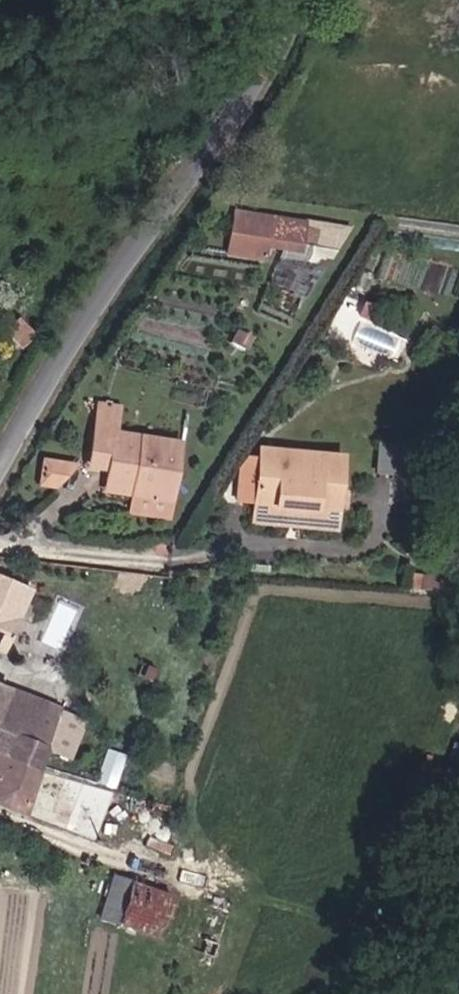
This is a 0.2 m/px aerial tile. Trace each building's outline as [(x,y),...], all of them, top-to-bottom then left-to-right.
[(310,238),(237,228),(233,251),(321,264),(324,248),(309,245),(310,238)] [(126,403),(102,398),(99,409),(123,416),(126,403)] [(99,409),(89,444),(121,453),(117,466),(113,478),(132,484),(134,477),(148,480),(143,501),(178,510),(194,449),(120,427),(123,416),(99,409)] [(332,528),(339,465),(340,454),(261,443),(250,520),(332,528)] [(85,457),(117,466),(121,453),(89,444),(85,457)] [(63,482),(74,463),(55,452),(42,471),(63,482)] [(134,477),(132,484),(113,478),(109,492),(143,501),(148,480),(134,477)] [(0,581),(0,646),(12,629),(7,623),(13,614),(22,601),(0,581)] [(20,800),(91,827),(106,787),(29,759),(36,739),(71,752),(84,713),(0,684),(0,793),(20,800)] [(129,876),(116,916),(215,949),(229,910),(129,876)]
